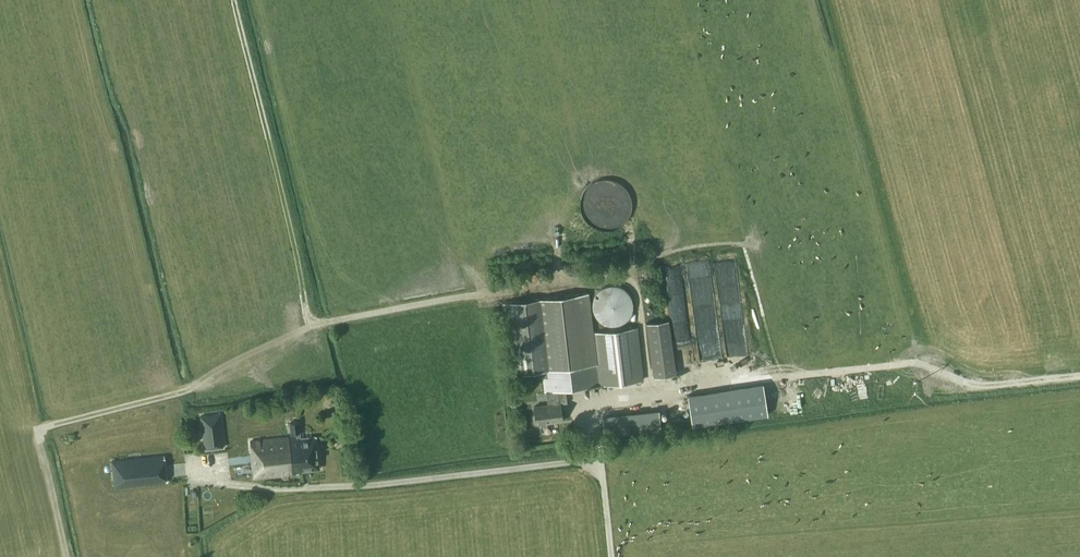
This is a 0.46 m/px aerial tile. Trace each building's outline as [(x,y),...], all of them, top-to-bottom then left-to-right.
[(630,181),(589,181),(590,226),(630,225),(630,181)] [(619,286),(613,285),(607,286),(602,288),(598,292),(595,297),(593,302),(593,308),(595,314),(598,318),(602,322),(607,325),(613,325),(619,325),(624,322),(628,318),(631,314),(633,308),(633,302),(631,297),(628,292),(624,288),(619,286)] [(533,299),(542,370),(546,405),(534,406),(536,423),(560,420),(558,404),(565,403),(564,389),(597,385),(586,293),(533,299)] [(516,373),(542,370),(533,299),(507,302),(516,373)] [(674,374),(667,320),(645,323),(652,377),(674,374)] [(639,380),(633,328),(593,333),(599,385),(639,380)] [(513,390),(513,404),(523,404),(524,390),(513,390)] [(794,409),(810,408),(810,400),(794,401),(794,409)] [(660,429),(658,410),(602,415),(604,433),(660,429)] [(205,448),(225,446),(221,413),(200,416),(205,448)] [(302,434),(301,422),(289,424),(290,436),(294,435),(295,439),(251,444),(255,478),(320,470),(316,436),(301,438),(301,434),(302,434)] [(167,480),(164,455),(112,460),(115,485),(167,480)]
